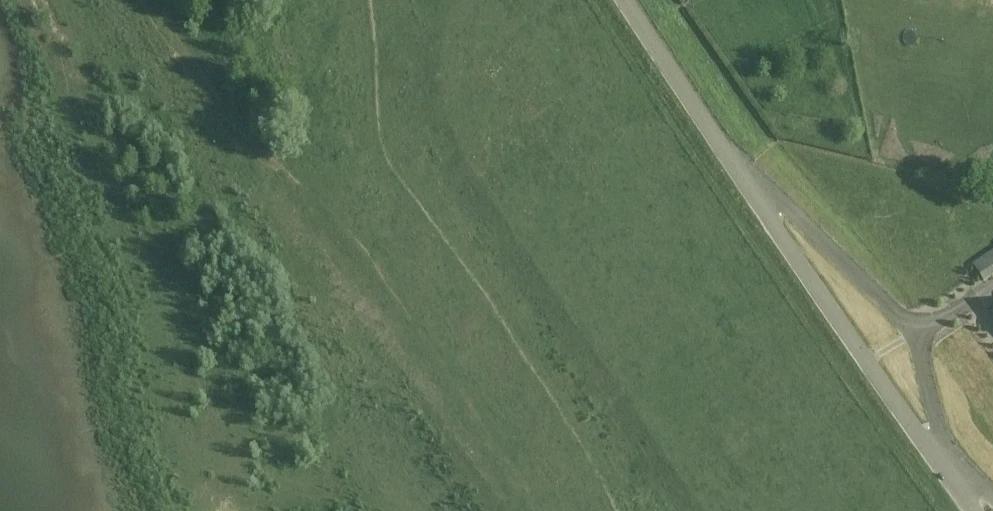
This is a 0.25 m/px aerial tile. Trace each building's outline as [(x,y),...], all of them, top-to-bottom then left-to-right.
[(971,264),(983,282),(992,275),(992,251),(971,264)]
